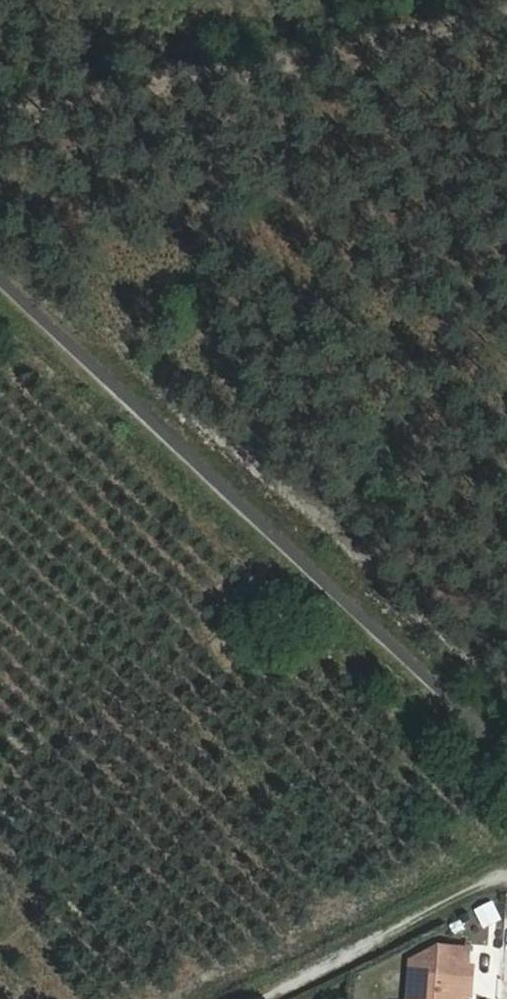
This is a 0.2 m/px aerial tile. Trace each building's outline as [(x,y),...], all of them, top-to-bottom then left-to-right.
[(492,914),(476,921),(484,937),(499,929),(492,914)] [(452,949),(412,966),(409,998),(464,998),(464,997),(471,997),(473,968),(468,968),(469,950),(452,949)]
